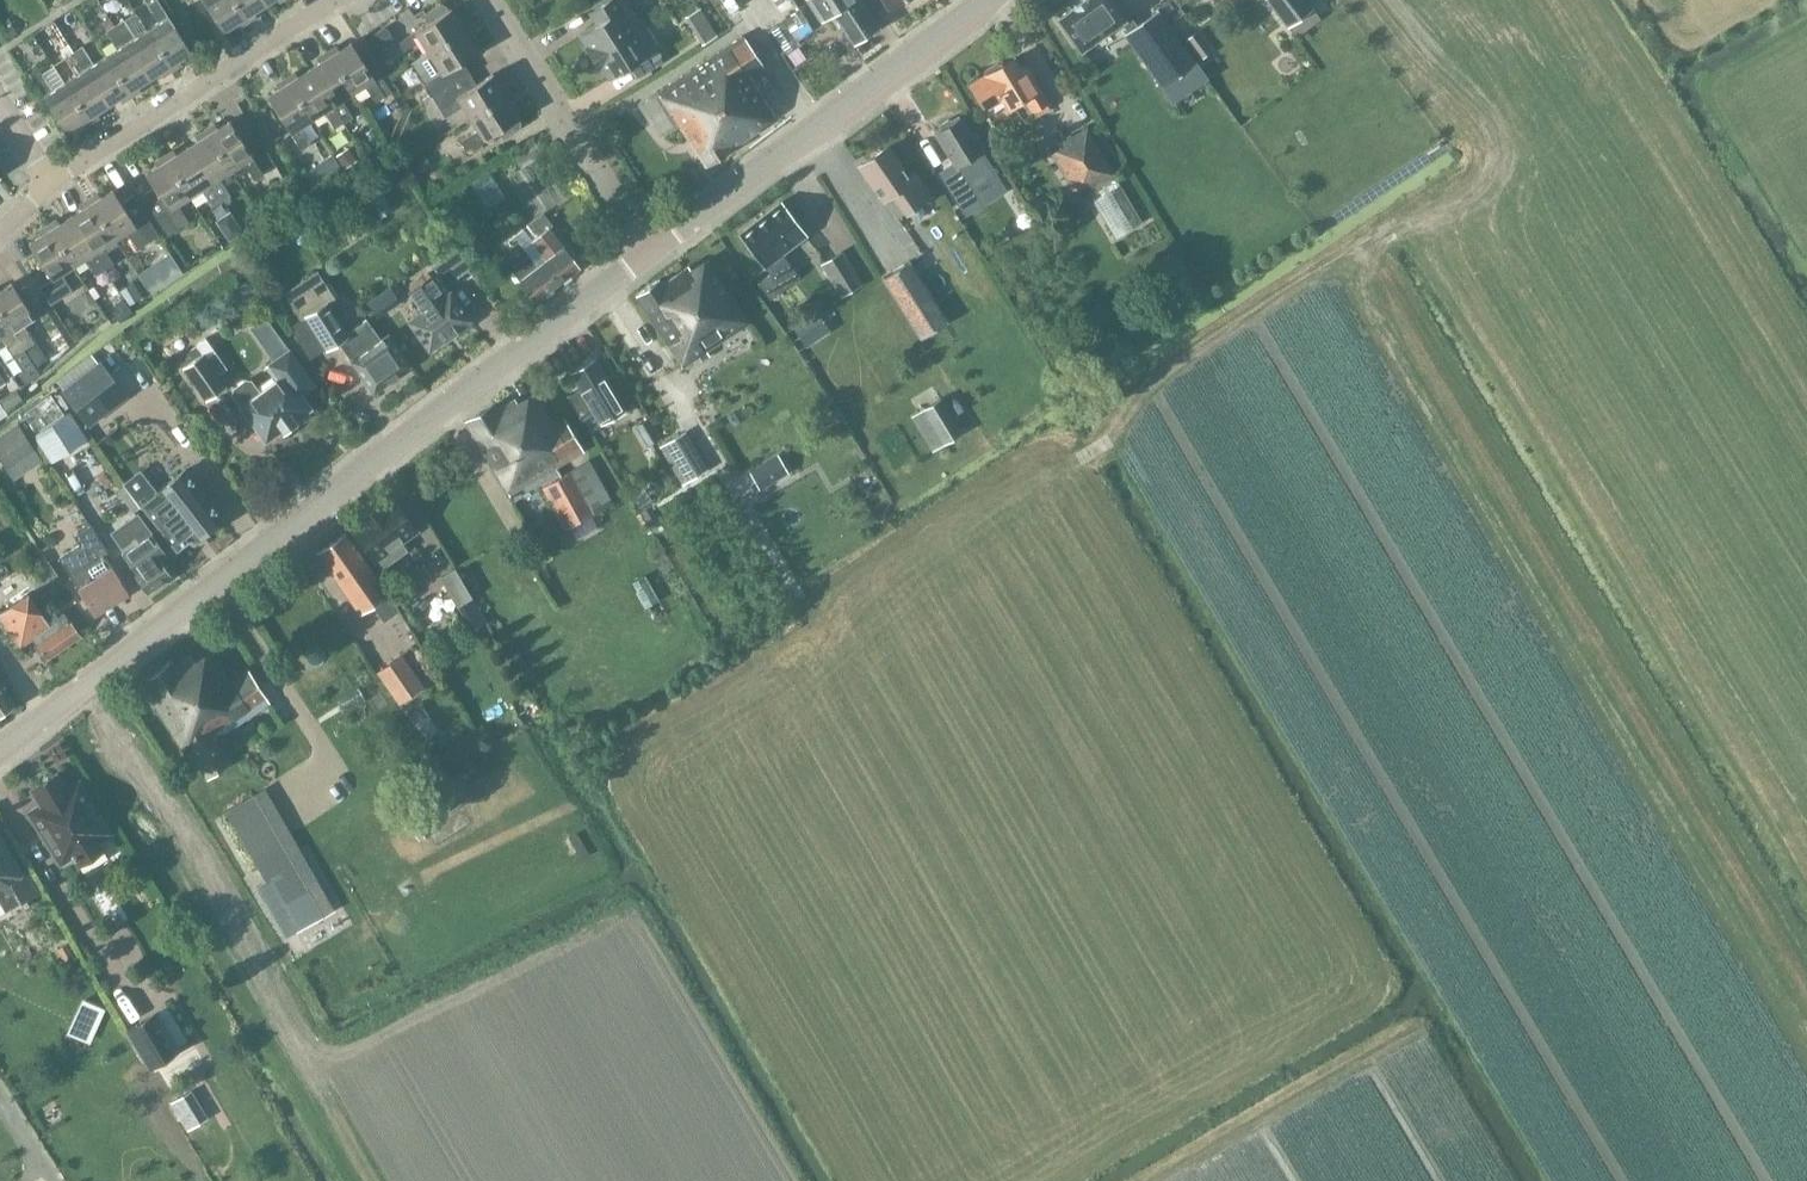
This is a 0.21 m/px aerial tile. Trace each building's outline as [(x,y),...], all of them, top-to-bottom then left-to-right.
[(185,41),(159,0),(154,0),(148,4),(159,22),(147,30),(173,71),(183,65),(179,59),(192,51),(185,41)] [(236,0),(206,0),(225,30),(237,22),(239,27),(249,21),(236,0)] [(249,21),(258,15),(256,10),(267,3),(265,0),(236,0),(249,21)] [(597,7),(597,8),(598,7),(606,18),(582,33),(590,45),(587,47),(594,57),(648,23),(639,8),(636,10),(629,0),(607,0),(597,7)] [(821,20),(830,15),(839,28),(844,25),(856,43),(881,26),(863,0),(808,0),(821,20)] [(1058,18),(1081,50),(1121,21),(1128,31),(1125,34),(1162,85),(1173,101),(1207,78),(1159,10),(1137,25),(1125,8),(1120,12),(1112,0),(1083,0),(1058,18)] [(1307,0),(1269,0),(1289,27),(1313,9),(1307,0)] [(430,52),(472,26),(465,15),(461,18),(453,6),(451,8),(448,4),(443,1),(427,12),(432,20),(399,41),(406,51),(423,40),(430,52)] [(173,71),(147,30),(136,12),(116,25),(150,79),(160,72),(164,77),(173,71)] [(657,36),(648,23),(594,57),(600,67),(603,65),(611,77),(634,62),(641,73),(640,74),(640,75),(666,58),(654,38),(657,36)] [(150,79),(116,25),(107,30),(118,48),(107,55),(133,97),(142,91),(139,85),(150,79)] [(420,74),(433,94),(472,70),(465,60),(481,50),(474,39),(478,36),(472,26),(430,52),(438,63),(420,74)] [(746,35),(660,90),(709,164),(762,130),(759,125),(776,114),(750,74),(765,64),(746,35)] [(355,91),(367,84),(378,102),(394,91),(383,73),(376,78),(352,42),(342,48),(339,44),(329,50),(355,91)] [(83,46),(75,51),(109,105),(120,98),(123,103),(133,97),(107,55),(94,63),(83,46)] [(329,50),(319,57),(322,61),(311,68),(346,122),(354,117),(343,99),(355,91),(329,50)] [(66,57),(77,75),(66,82),(92,123),(102,117),(98,112),(109,105),(75,51),(66,57)] [(970,84),(986,110),(1003,100),(1010,111),(1017,107),(1024,118),(1051,101),(1028,63),(1023,66),(1017,55),(970,84)] [(409,59),(394,63),(405,99),(419,95),(409,59)] [(346,122),(311,68),(300,75),(297,71),(287,78),(313,118),(325,111),(336,128),(346,122)] [(433,94),(447,117),(465,106),(472,117),(514,91),(507,81),(503,84),(495,72),(479,82),(472,70),(433,94)] [(92,123),(66,82),(53,90),(42,72),(35,77),(69,131),(80,124),(83,129),(92,123)] [(313,118),(287,78),(277,84),(280,89),(269,96),(303,149),(313,143),(302,125),(313,118)] [(514,91),(472,117),(479,129),(462,139),(468,149),(500,129),(502,133),(507,136),(523,126),(523,120),(520,116),(522,115),(516,104),(520,101),(514,91)] [(938,132),(936,133),(955,163),(939,173),(966,216),(981,206),(971,190),(996,174),(983,152),(989,148),(977,129),(971,132),(962,117),(956,121),(949,119),(940,125),(938,132)] [(216,123),(207,129),(233,169),(244,162),(255,180),(265,173),(232,120),(219,128),(216,123)] [(1052,154),(1075,193),(1088,186),(1093,194),(1119,179),(1088,126),(1062,141),(1065,146),(1052,154)] [(202,138),(190,146),(225,200),(233,194),(222,176),(233,169),(207,129),(199,134),(202,138)] [(513,150),(521,163),(542,149),(534,137),(513,150)] [(858,167),(883,201),(892,193),(907,213),(935,193),(919,171),(911,176),(888,145),(858,167)] [(175,149),(166,155),(192,195),(203,188),(214,206),(225,200),(190,146),(178,153),(175,149)] [(171,234),(192,221),(180,203),(192,195),(166,155),(158,160),(159,165),(148,172),(155,185),(144,192),(171,234)] [(333,155),(311,169),(320,183),(342,168),(333,155)] [(481,208),(500,193),(486,175),(466,190),(481,208)] [(1094,201),(1116,238),(1144,221),(1122,184),(1094,201)] [(116,237),(127,230),(138,247),(161,233),(135,192),(123,200),(115,188),(102,196),(99,191),(90,197),(116,237)] [(119,242),(116,237),(90,197),(80,203),(83,208),(72,215),(106,268),(115,262),(108,250),(119,242)] [(782,199),(741,231),(778,279),(795,266),(785,252),(809,233),(782,199)] [(512,268),(536,300),(581,267),(551,227),(554,225),(545,214),(525,229),(539,248),(512,268)] [(74,263),(86,255),(103,281),(111,275),(106,268),(72,215),(60,222),(57,217),(49,223),(74,263)] [(52,302),(74,289),(62,271),(74,263),(49,223),(39,229),(42,234),(31,241),(53,276),(40,284),(52,302)] [(821,263),(842,297),(864,283),(844,249),(821,263)] [(434,265),(448,285),(468,270),(454,250),(434,265)] [(170,254),(157,262),(169,280),(181,272),(170,254)] [(660,279),(637,295),(683,366),(750,322),(709,259),(692,271),(689,266),(663,284),(660,279)] [(884,277),(923,337),(950,319),(911,259),(884,277)] [(311,358),(350,333),(331,302),(337,298),(320,270),(287,291),(304,318),(291,326),(311,358)] [(439,285),(432,275),(411,290),(425,310),(410,322),(430,349),(472,319),(447,285),(446,285),(444,282),(439,285)] [(1,289),(0,286),(0,307),(25,346),(36,363),(48,355),(27,322),(35,316),(13,281),(1,289)] [(805,291),(782,304),(804,342),(826,329),(805,291)] [(4,336),(15,353),(25,346),(0,307),(0,339),(4,336)] [(369,320),(338,342),(352,360),(376,392),(377,394),(391,383),(390,382),(399,375),(401,376),(413,367),(412,365),(414,364),(390,332),(382,338),(369,320)] [(233,387),(233,392),(267,440),(314,407),(304,393),(316,385),(289,347),(265,365),(273,377),(258,388),(251,379),(246,378),(233,387)] [(206,353),(204,355),(186,367),(207,397),(227,383),(220,373),(206,353)] [(582,417),(590,430),(629,407),(621,393),(618,394),(597,358),(573,372),(581,387),(569,395),(582,417)] [(16,359),(1,369),(14,387),(29,377),(16,359)] [(80,378),(63,391),(89,425),(127,395),(101,362),(80,378)] [(497,402),(467,420),(511,493),(586,448),(566,416),(555,422),(537,392),(518,403),(515,397),(499,406),(497,402)] [(942,398),(913,416),(934,451),(963,433),(942,398)] [(88,439),(70,411),(34,435),(52,462),(88,439)] [(0,438),(0,457),(8,469),(36,451),(20,425),(0,438)] [(682,434),(663,445),(685,482),(703,471),(682,434)] [(568,528),(578,522),(614,501),(591,459),(544,485),(568,528)] [(185,464),(156,487),(158,489),(143,501),(178,545),(192,535),(195,539),(225,516),(185,464)] [(419,528),(395,495),(381,506),(378,502),(364,512),(367,516),(353,526),(376,559),(380,556),(386,564),(408,548),(402,540),(419,528)] [(106,556),(111,553),(93,525),(76,535),(81,544),(61,557),(97,614),(130,593),(106,556)] [(163,558),(168,554),(154,534),(116,561),(129,580),(135,576),(148,595),(176,576),(163,558)] [(390,594),(349,535),(318,557),(360,617),(390,594)] [(455,569),(441,577),(458,606),(472,598),(455,569)] [(47,660),(82,636),(65,611),(59,615),(56,610),(47,616),(31,592),(0,614),(22,646),(32,639),(47,660)] [(190,755),(194,752),(208,775),(232,760),(218,737),(272,703),(250,670),(233,681),(214,651),(197,662),(193,656),(178,666),(174,660),(142,680),(190,755)] [(402,659),(379,674),(399,705),(422,688),(402,659)] [(15,705),(3,687),(6,685),(0,676),(0,715),(15,705)] [(101,841),(113,833),(81,780),(68,788),(59,773),(33,789),(42,804),(30,811),(62,864),(75,856),(80,865),(106,849),(101,841)] [(269,789),(229,812),(284,907),(323,885),(269,789)] [(3,887),(8,896),(16,892),(25,908),(30,905),(27,900),(41,892),(29,872),(24,875),(0,833),(0,888),(3,887)] [(109,892),(111,897),(99,905),(107,917),(142,894),(130,878),(109,892)] [(127,1028),(151,1067),(181,1049),(157,1010),(127,1028)] [(192,1127),(206,1117),(190,1095),(176,1104),(192,1127)]
